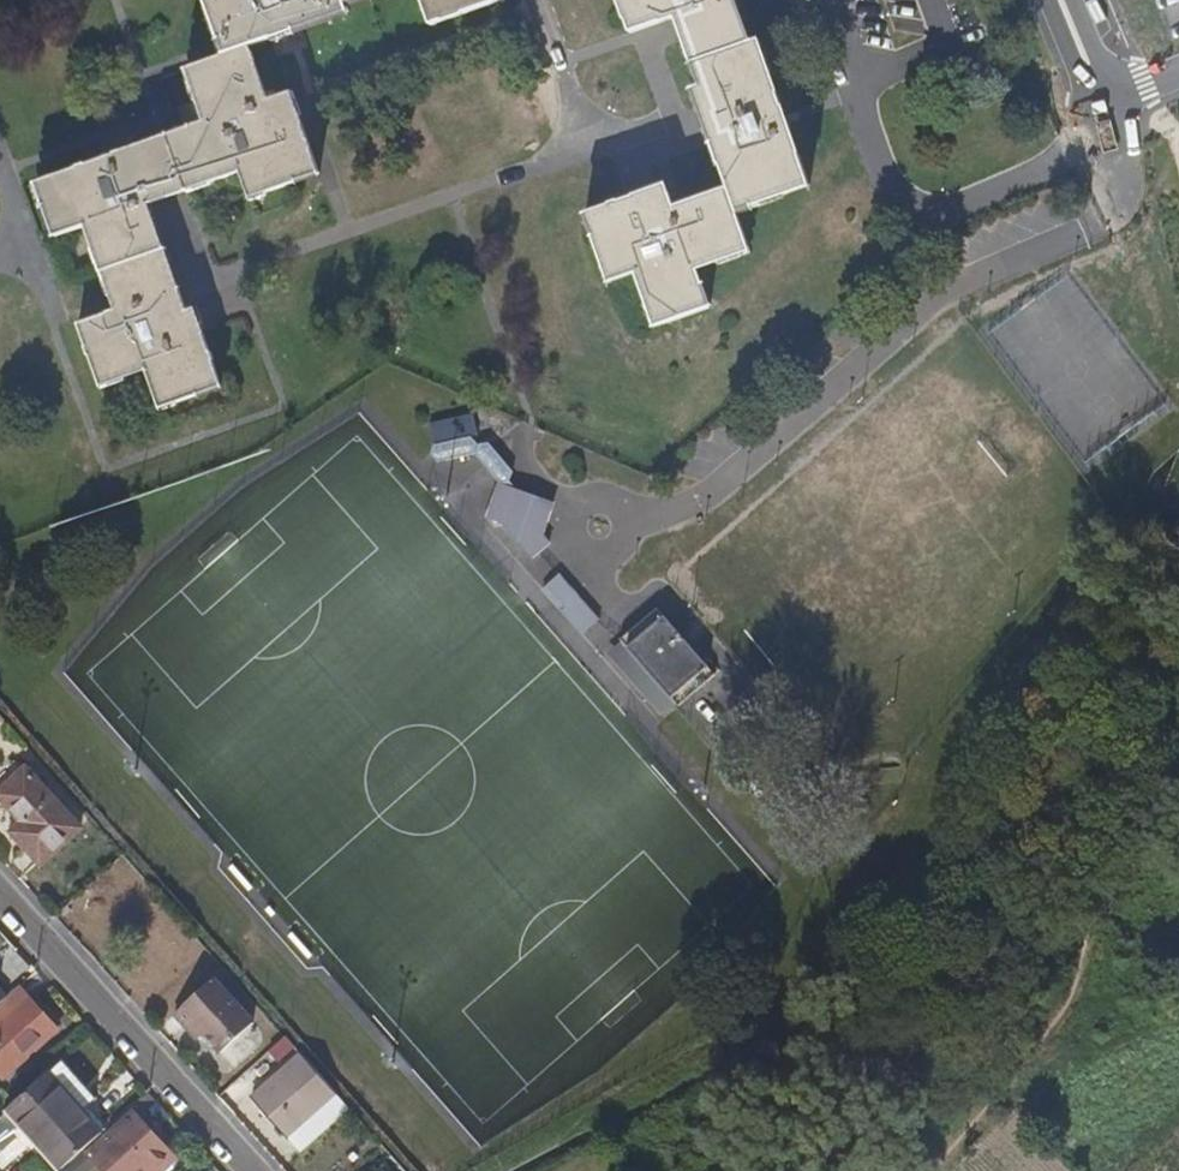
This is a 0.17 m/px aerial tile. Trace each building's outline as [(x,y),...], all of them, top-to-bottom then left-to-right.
[(209,0),(203,0),(206,9),(212,8),(209,0)] [(212,8),(206,9),(217,37),(224,56),(248,49),(347,13),(343,4),(353,0),(209,0),(212,8)] [(461,13),(488,4),(487,0),(418,0),(428,25),(461,13)] [(624,32),(667,16),(676,12),(684,32),(675,35),(685,62),(692,59),(744,40),(728,0),(612,0),(624,32)] [(684,32),(676,12),(667,16),(675,35),(684,32)] [(764,66),(752,37),(744,40),(766,99),(774,98),(762,69),(764,66)] [(792,145),(774,98),(766,99),(744,40),(692,59),(699,81),(693,83),(685,86),(698,120),(707,117),(715,139),(706,143),(722,185),(729,203),(745,197),(777,185),(803,175),(792,145)] [(309,150),(303,132),(296,134),(290,117),(283,96),(267,101),(248,49),(224,56),(192,68),(204,100),(197,102),(204,123),(167,137),(183,185),(206,177),(209,185),(240,174),(246,192),(262,187),(264,193),(318,174),(309,150)] [(699,81),(692,59),(685,62),(693,83),(699,81)] [(204,100),(192,68),(184,71),(195,103),(197,102),(204,100)] [(300,115),(292,93),(283,96),(290,117),(297,115),(300,115)] [(303,132),(297,115),(290,117),(296,134),(303,132)] [(715,139),(707,117),(698,120),(706,143),(715,139)] [(183,185),(167,137),(146,144),(165,200),(186,193),(183,185)] [(165,200),(146,144),(67,173),(43,182),(52,207),(46,209),(56,240),(86,229),(93,252),(100,250),(108,272),(166,252),(149,206),(165,200)] [(806,185),(803,175),(777,185),(780,195),(806,185)] [(210,188),(209,185),(206,177),(183,185),(186,193),(187,196),(210,188)] [(664,190),(661,179),(639,188),(642,197),(664,190)] [(52,207),(43,182),(35,185),(43,210),(46,209),(52,207)] [(729,203),(722,185),(669,204),(664,190),(642,197),(644,204),(629,210),(624,194),(602,203),(579,212),(599,264),(610,261),(615,276),(631,270),(643,303),(651,300),(660,323),(707,305),(693,268),(716,260),(713,252),(744,241),(732,212),(729,203)] [(781,198),(780,195),(777,185),(745,197),(748,206),(750,209),(781,198)] [(265,197),(264,193),(262,187),(246,192),(250,202),(265,197)] [(644,204),(642,197),(639,188),(624,194),(629,210),(644,204)] [(748,206),(745,197),(729,203),(732,212),(748,206)] [(717,262),(748,251),(744,241),(713,252),(716,260),(717,262)] [(108,272),(100,250),(93,252),(90,253),(99,276),(102,275),(108,272)] [(224,389),(202,328),(187,332),(181,318),(189,315),(166,252),(108,272),(102,275),(115,312),(78,325),(97,381),(122,373),(124,379),(147,371),(155,394),(171,390),(176,405),(197,398),(224,389)] [(615,276),(610,261),(599,264),(597,266),(602,281),(615,276)] [(660,323),(651,300),(643,303),(640,304),(648,327),(660,323)] [(204,327),(199,313),(189,315),(181,318),(187,332),(202,328),(204,327)] [(124,379),(122,373),(97,381),(101,391),(125,382),(124,379)] [(176,405),(171,390),(155,394),(161,413),(177,407),(176,405)] [(473,437),(468,418),(425,429),(430,448),(467,439),(473,437)] [(469,455),(473,445),(467,439),(430,448),(427,456),(428,458),(436,464),(469,455)] [(510,474),(481,443),(473,445),(469,455),(496,483),(495,485),(507,483),(508,479),(510,474)] [(502,525),(512,489),(507,483),(495,485),(484,521),(491,528),(502,525)] [(527,539),(529,495),(512,489),(502,525),(530,558),(538,552),(527,539)] [(542,535),(551,503),(529,495),(527,539),(538,552),(548,542),(542,535)] [(599,618),(559,574),(548,584),(566,605),(561,610),(581,633),(599,618)] [(566,605),(548,584),(542,590),(561,610),(566,605)] [(713,673),(655,606),(617,638),(619,640),(624,646),(645,670),(668,696),(673,701),(676,704),(713,673)] [(609,659),(624,646),(619,640),(605,653),(609,659)] [(645,670),(624,646),(609,659),(624,675),(631,674),(642,687),(640,695),(654,709),(668,696),(645,670)] [(642,687),(631,674),(624,675),(620,676),(637,697),(640,695),(642,687)] [(659,715),(673,701),(668,696),(654,709),(659,715)] [(25,771),(0,794),(0,804),(20,827),(10,835),(38,867),(79,830),(25,771)] [(250,1025),(210,981),(172,1015),(195,1042),(202,1036),(220,1053),(250,1025)] [(56,1030),(16,985),(4,996),(0,1000),(0,1078),(1,1079),(56,1030)] [(273,1079),(299,1055),(298,1054),(283,1037),(280,1041),(257,1061),(273,1079)] [(286,1137),(333,1093),(299,1055),(273,1079),(250,1100),(286,1137)] [(99,1132),(77,1107),(72,1110),(62,1100),(67,1096),(45,1073),(30,1086),(6,1107),(60,1167),(80,1149),(99,1132)] [(164,1113),(145,1092),(135,1100),(154,1121),(164,1113)] [(77,1107),(67,1096),(62,1100),(72,1110),(77,1107)] [(129,1111),(83,1151),(101,1170),(139,1170),(144,1166),(149,1170),(158,1170),(172,1158),(129,1111)]
